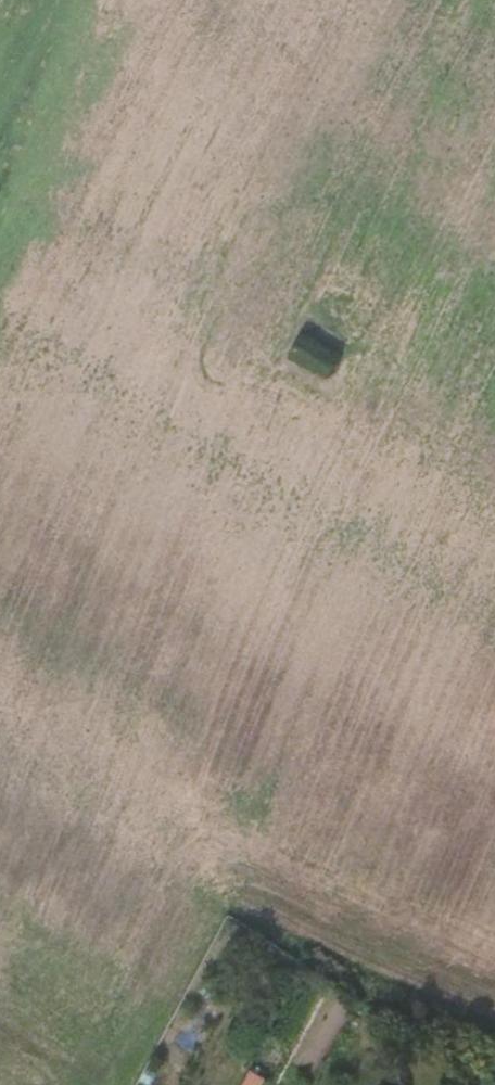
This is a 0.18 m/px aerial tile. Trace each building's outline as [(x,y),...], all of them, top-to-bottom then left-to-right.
[(266,1074),(250,1068),(244,1084),(262,1084),(266,1074)]
